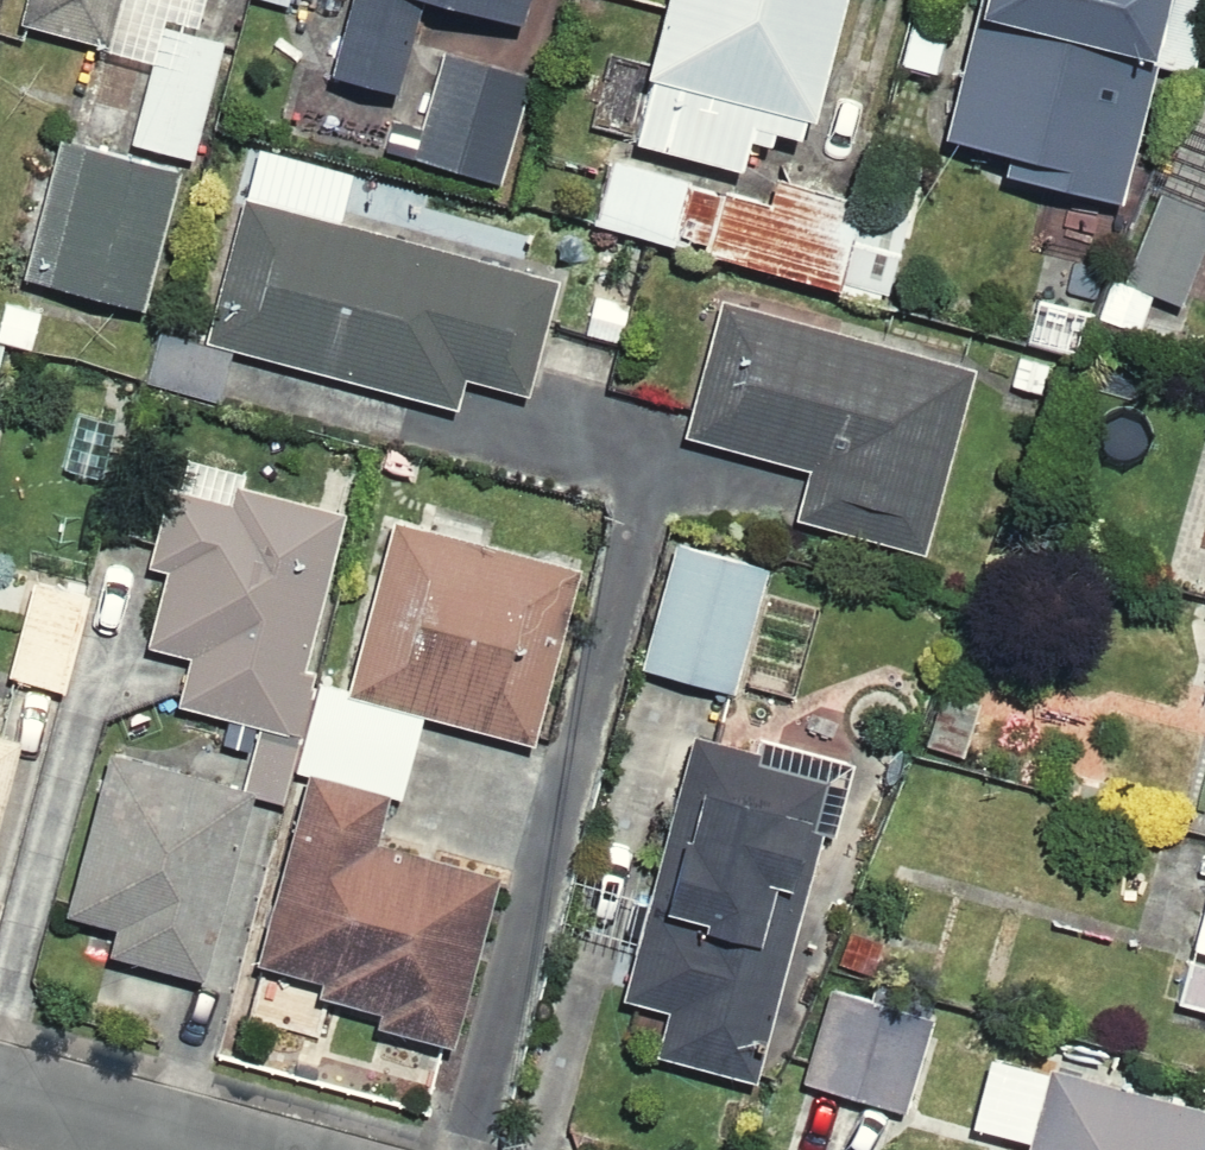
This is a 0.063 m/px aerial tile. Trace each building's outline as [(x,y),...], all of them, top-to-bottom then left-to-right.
[(9,21),(92,39),(100,0),(13,0),(9,21)] [(308,67),(389,89),(414,0),(326,0),(308,67)] [(507,0),(443,0),(502,17),(507,0)] [(808,134),(844,0),(642,0),(603,144),(726,177),(743,117),(808,134)] [(1113,197),(1155,0),(958,0),(930,128),(1015,146),(1009,174),(1113,197)] [(190,155),(212,34),(137,20),(114,141),(190,155)] [(527,71),(432,43),(399,154),(495,182),(527,71)] [(129,307),(164,159),(42,131),(7,279),(129,307)] [(851,304),(876,201),(759,173),(753,197),(599,160),(580,239),(851,304)] [(1086,309),(1127,330),(1147,290),(1163,298),(1204,216),(1204,209),(1152,182),(1086,309)] [(233,206),(194,356),(441,419),(450,384),(508,399),(538,285),(233,206)] [(706,301),(672,432),(797,464),(781,527),(905,559),(955,365),(706,301)] [(166,660),(154,703),(239,728),(222,784),(261,795),(339,531),(150,475),(121,573),(150,581),(130,650),(166,660)] [(297,674),(272,781),(281,783),(293,786),(363,802),(392,809),(414,717),(521,742),(561,572),(374,528),(337,684),(297,674)] [(727,688),(764,557),(660,528),(623,659),(727,688)] [(85,585),(17,569),(0,641),(0,682),(59,696),(85,585)] [(966,759),(990,681),(937,664),(912,742),(966,759)] [(640,1047),(727,1075),(821,780),(687,738),(606,992),(653,1007),(640,1047)] [(229,796),(84,755),(39,915),(94,930),(89,949),(179,974),(229,796)] [(302,981),(298,1001),(352,1014),(348,1035),(439,1057),(480,882),(351,851),(363,802),(293,786),(281,783),(238,966),(302,981)] [(1169,1005),(1204,1013),(1204,854),(1202,853),(1169,1005)] [(890,998),(824,975),(788,1077),(854,1101),(890,998)] [(1039,1058),(1017,1149),(1204,1149),(1204,1098),(1039,1058)]
